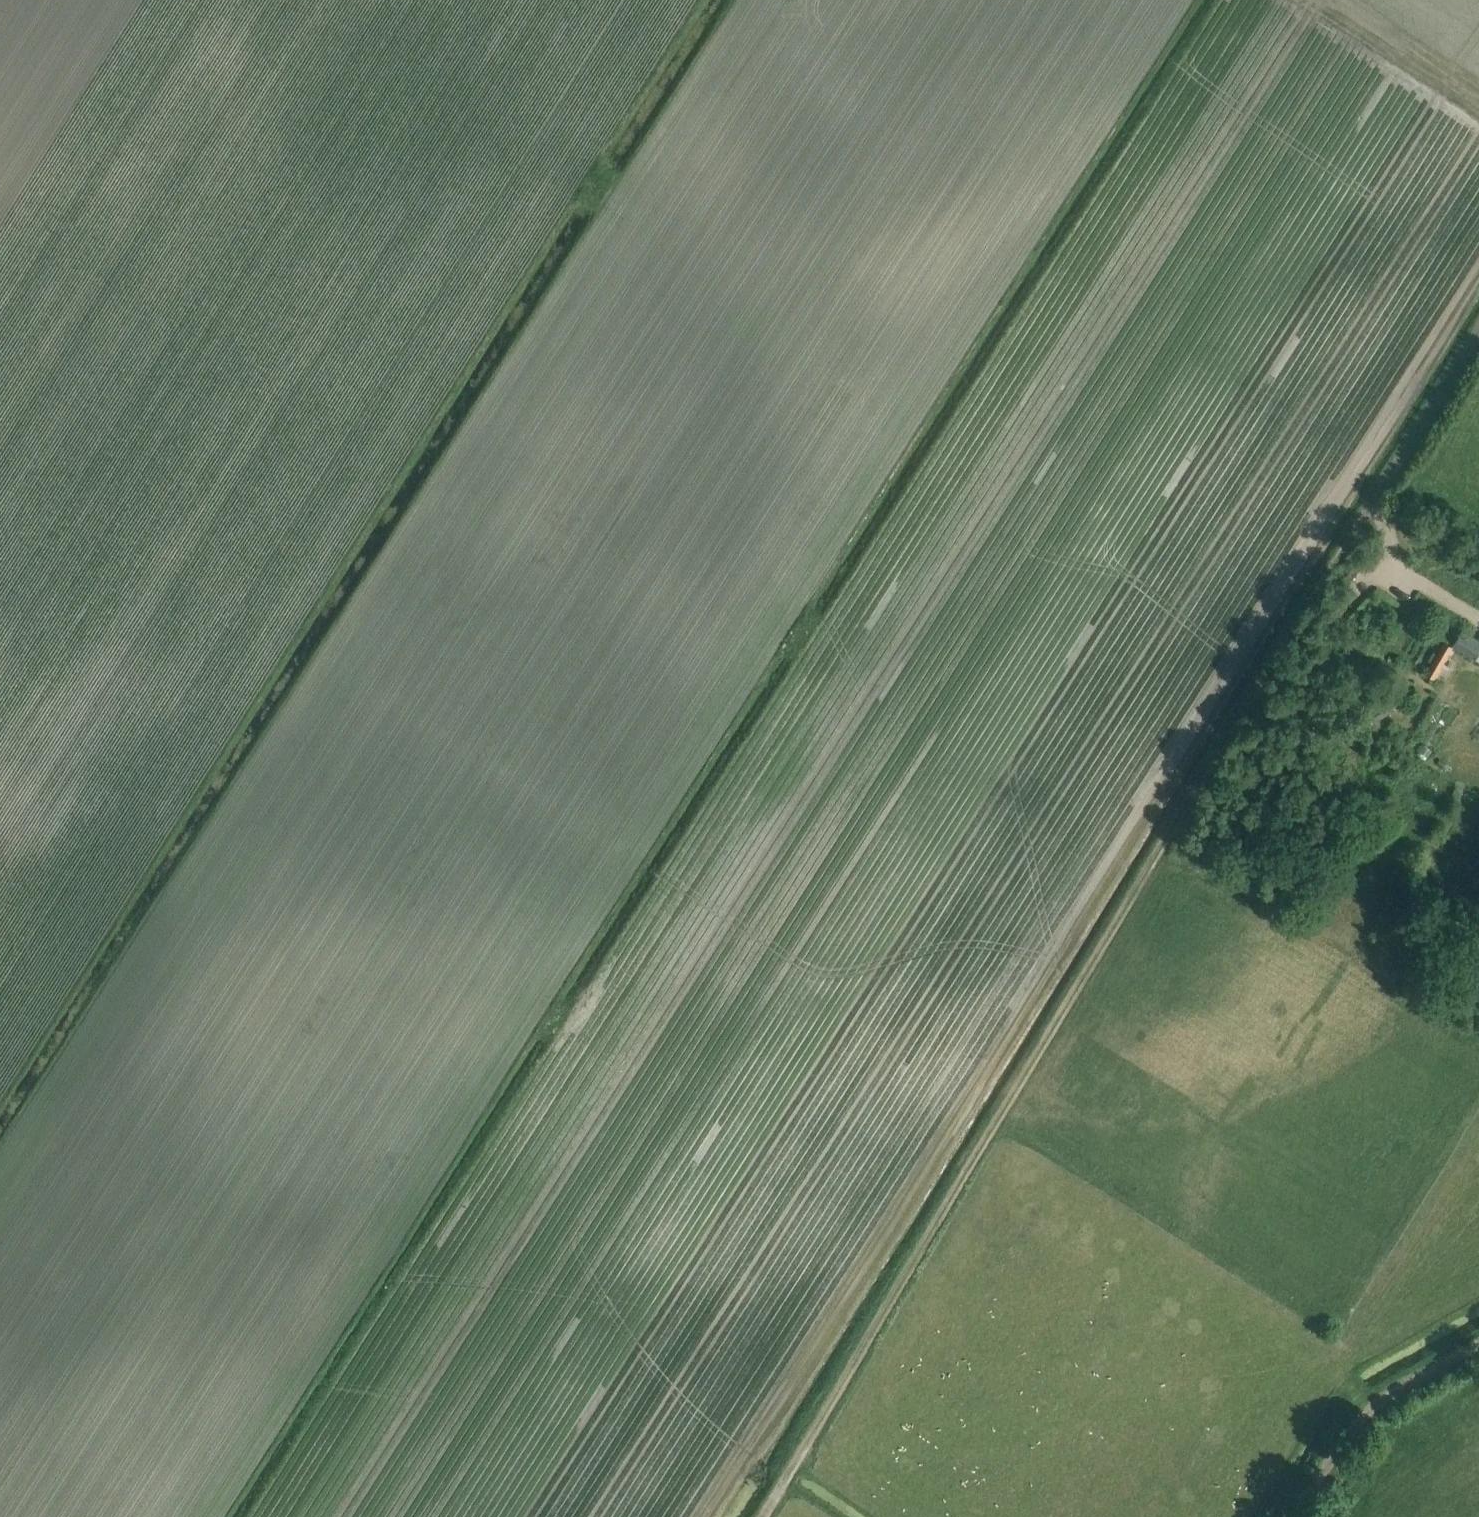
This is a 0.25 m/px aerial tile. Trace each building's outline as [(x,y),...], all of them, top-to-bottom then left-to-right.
[(1478,655),(1478,638),(1464,629),(1454,646),(1477,659),(1478,655)] [(1446,640),(1428,671),(1436,676),(1454,645),(1446,640)]
